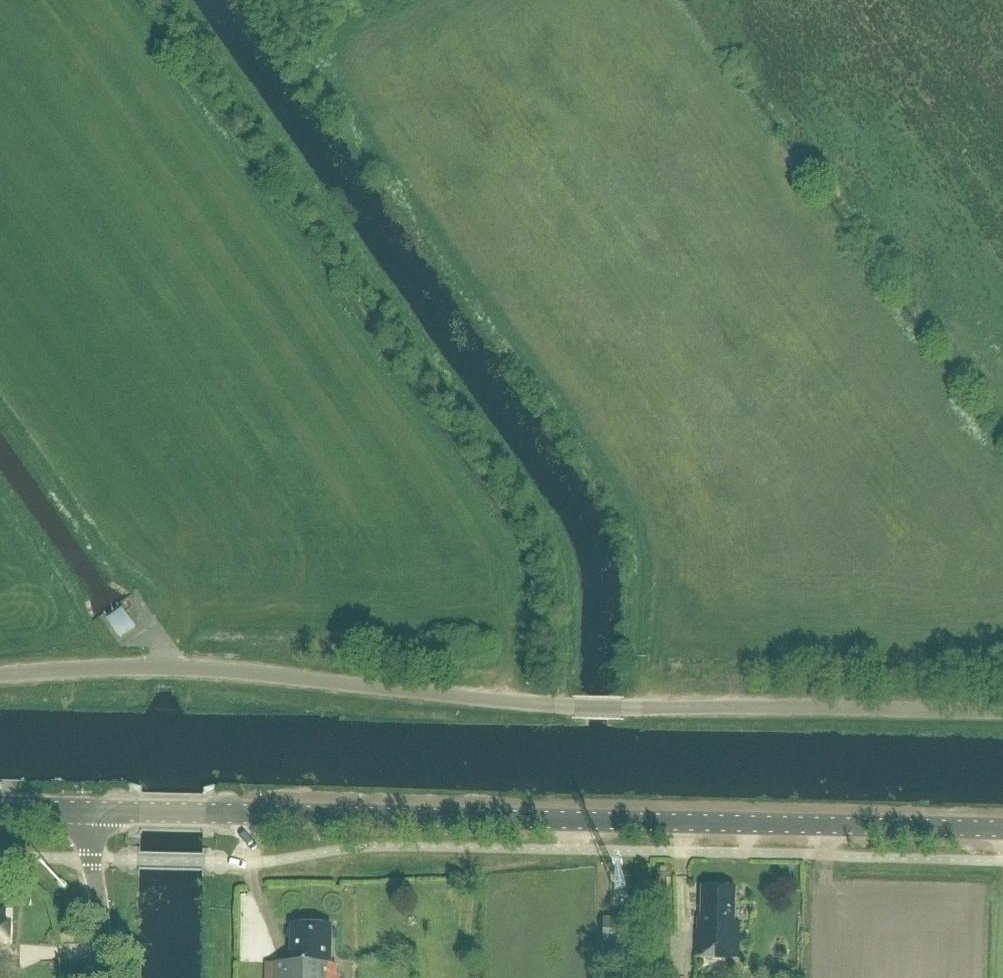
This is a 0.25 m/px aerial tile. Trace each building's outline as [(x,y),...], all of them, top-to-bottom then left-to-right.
[(125,606),(110,615),(125,638),(139,629),(125,606)] [(735,888),(702,888),(701,932),(697,932),(696,959),(739,960),(740,925),(734,925),(735,888)] [(10,945),(11,925),(6,925),(6,912),(0,912),(0,945),(10,945)] [(632,923),(604,922),(603,961),(631,962),(632,923)] [(291,926),(290,965),(266,965),(266,977),(339,977),(339,975),(336,975),(336,965),(332,965),(332,927),(291,926)]
